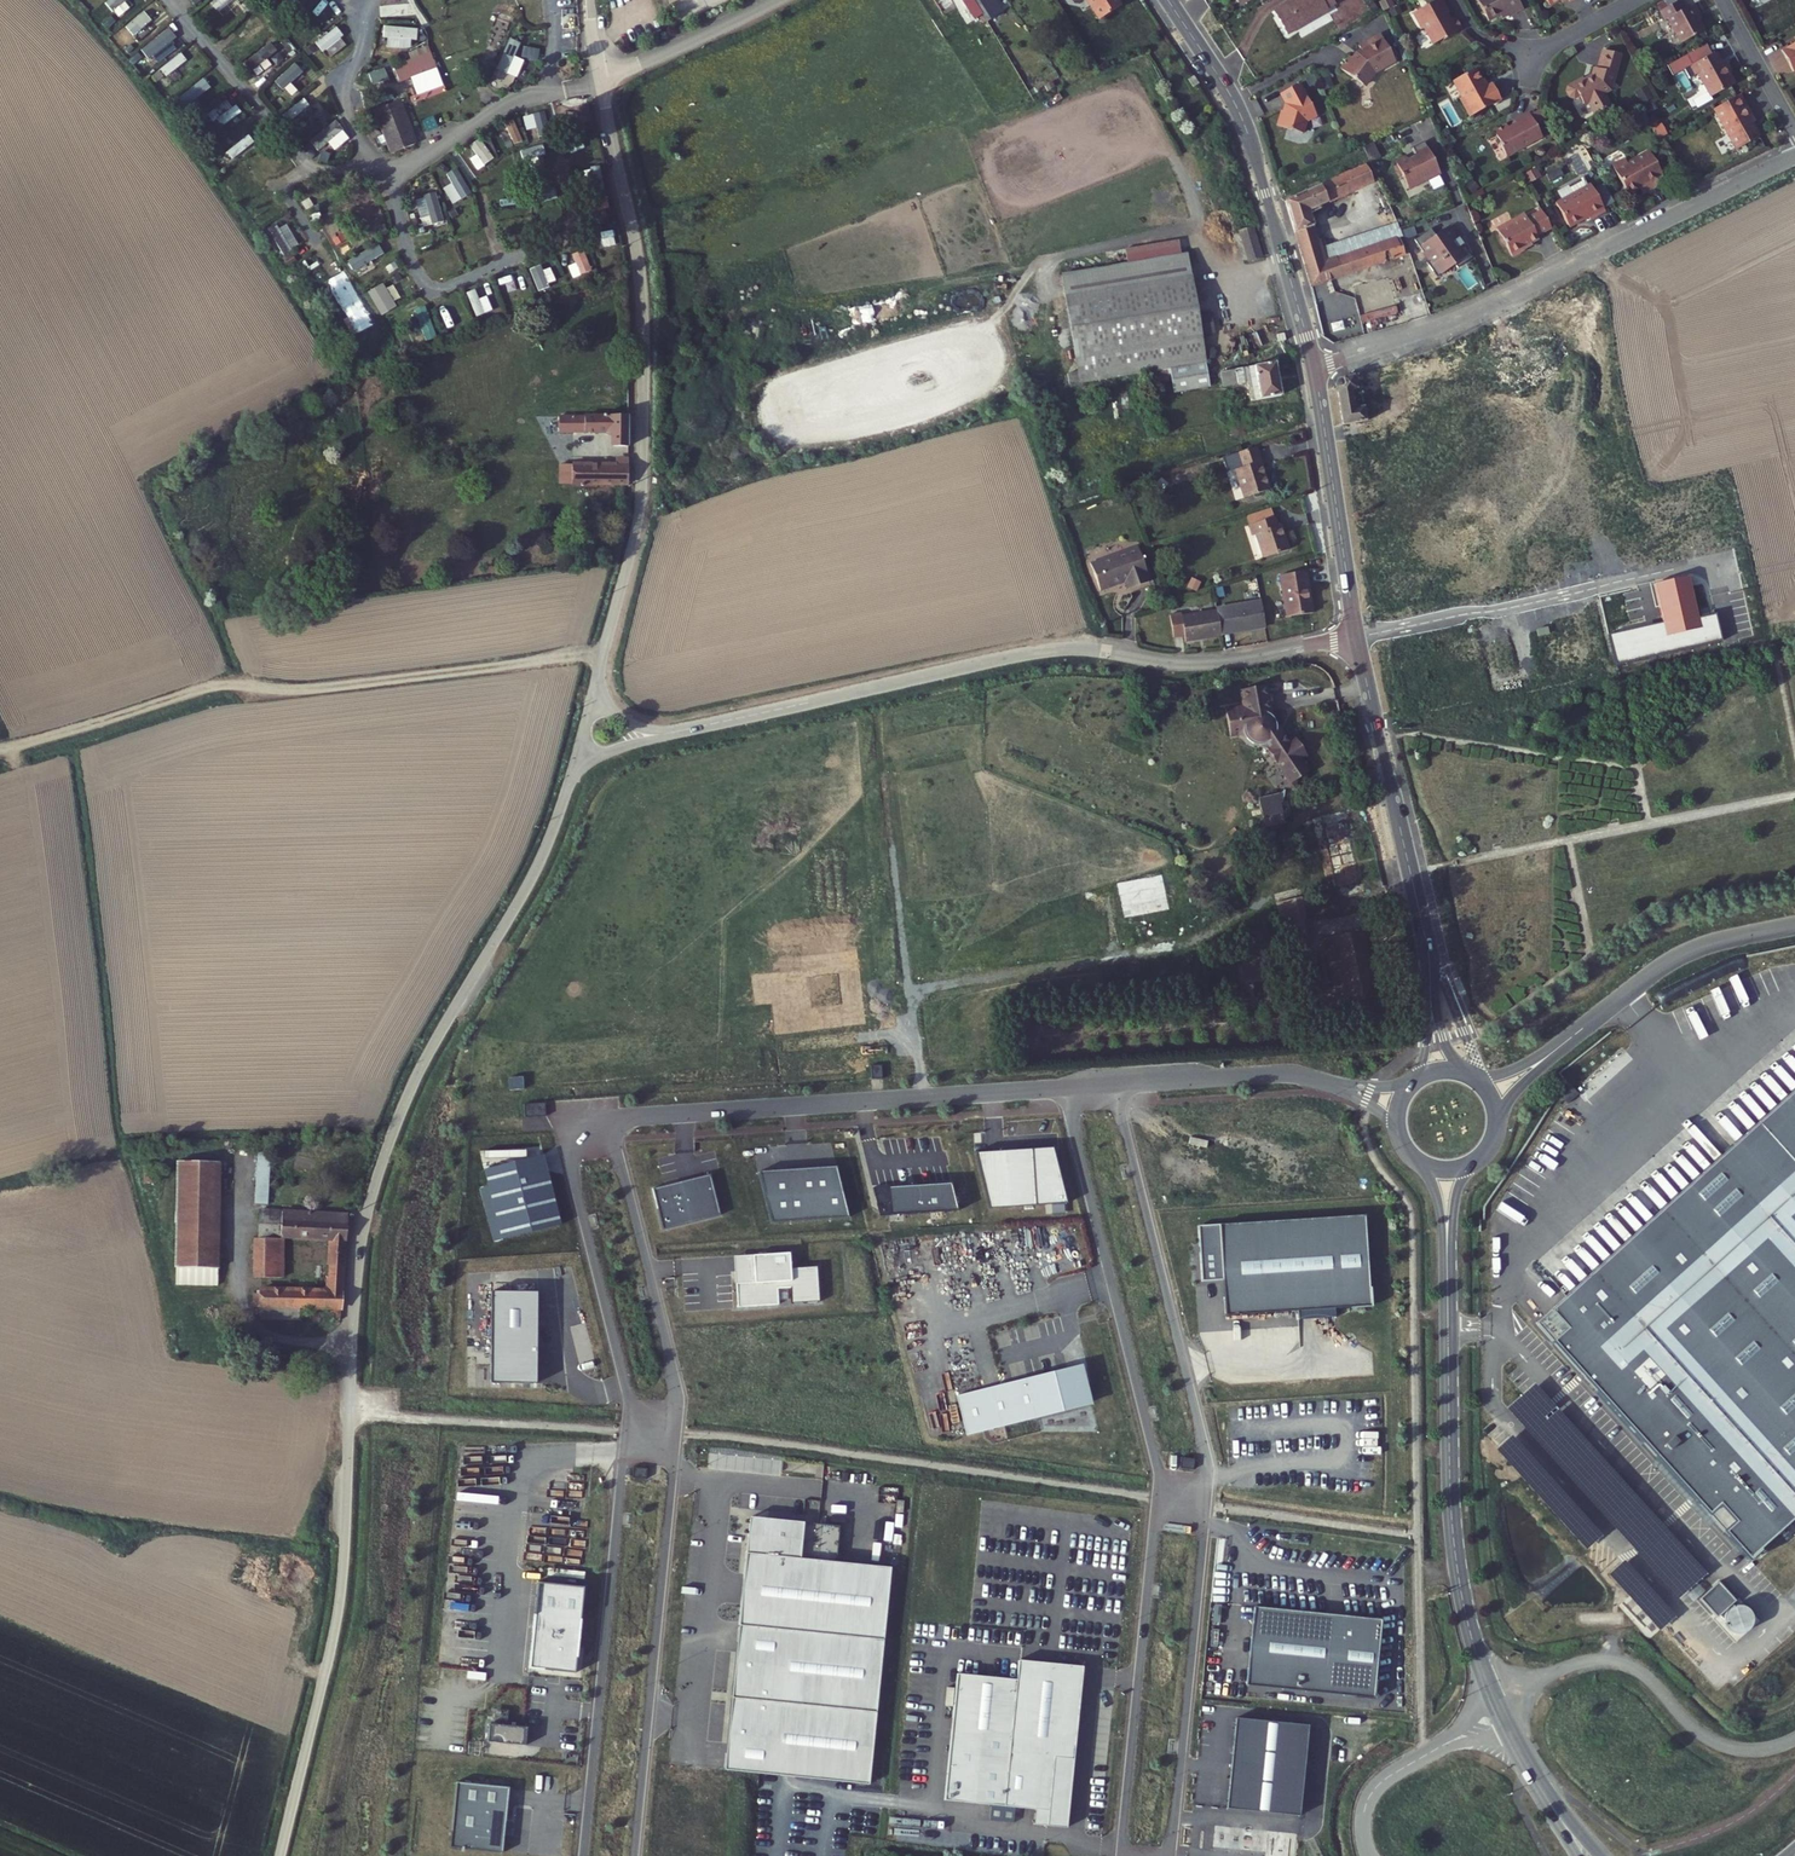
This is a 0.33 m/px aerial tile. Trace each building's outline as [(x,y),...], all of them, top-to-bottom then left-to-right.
[(124,0),(109,0),(105,3),(112,11),(124,0)] [(241,0),(215,0),(210,5),(224,18),(241,0)] [(985,22),(998,13),(990,0),(971,0),(985,22)] [(1112,0),(1091,0),(1097,8),(1095,9),(1104,22),(1120,12),(1112,0)] [(1124,0),(1112,0),(1120,12),(1129,7),(1124,0)] [(1233,0),(1227,0),(1236,15),(1240,13),(1233,0)] [(1240,13),(1262,0),(1233,0),(1240,13)] [(1327,19),(1317,0),(1313,0),(1267,23),(1280,48),(1290,43),(1288,41),(1300,35),(1301,37),(1321,27),(1319,23),(1327,19)] [(1506,0),(1479,0),(1468,6),(1481,29),(1497,21),(1500,25),(1515,17),(1506,0)] [(1576,5),(1574,0),(1532,0),(1542,18),(1558,9),(1561,13),(1576,5)] [(1767,0),(1735,0),(1741,13),(1767,0)] [(132,31),(154,17),(149,9),(127,23),(132,31)] [(1437,56),(1457,45),(1450,32),(1445,34),(1442,28),(1444,26),(1437,11),(1406,28),(1415,44),(1419,43),(1428,59),(1437,54),(1437,56)] [(988,26),(1001,17),(998,13),(985,22),(988,26)] [(1695,44),(1687,27),(1689,25),(1684,16),(1674,21),(1670,13),(1648,24),(1653,33),(1658,31),(1671,56),(1695,44)] [(323,54),(343,35),(335,27),(315,45),(323,54)] [(411,40),(417,40),(417,28),(383,27),(383,37),(387,37),(386,49),(411,49),(411,40)] [(161,48),(165,54),(175,47),(164,32),(143,47),(149,56),(161,48)] [(257,77),(281,57),(270,43),(246,63),(257,77)] [(1383,70),(1372,45),(1349,53),(1351,58),(1346,61),(1341,66),(1339,63),(1329,75),(1349,94),(1354,93),(1358,85),(1380,76),(1378,72),(1383,70)] [(181,53),(159,70),(165,78),(187,62),(181,53)] [(409,79),(437,68),(431,53),(403,64),(409,79)] [(1772,65),(1779,80),(1782,78),(1792,97),(1794,95),(1794,53),(1772,65)] [(1728,101),(1722,88),(1719,89),(1708,69),(1704,72),(1697,59),(1663,77),(1669,88),(1671,89),(1674,87),(1678,85),(1683,95),(1690,91),(1702,114),(1728,101)] [(1608,99),(1617,65),(1599,61),(1594,79),(1591,78),(1587,90),(1582,92),(1581,91),(1566,99),(1565,104),(1568,110),(1574,110),(1578,108),(1581,114),(1584,115),(1587,114),(1594,124),(1610,115),(1602,102),(1608,99)] [(409,79),(403,64),(389,69),(395,84),(409,79)] [(1493,109),(1483,92),(1477,96),(1466,77),(1444,89),(1453,106),(1451,107),(1461,126),(1493,109)] [(1669,90),(1671,89),(1669,88),(1663,77),(1661,79),(1667,91),(1669,90)] [(219,83),(194,103),(200,111),(225,92),(219,83)] [(1635,92),(1641,105),(1652,100),(1647,87),(1635,92)] [(1272,101),(1277,114),(1272,123),(1268,122),(1263,137),(1288,144),(1292,131),(1304,127),(1290,94),(1272,101)] [(417,144),(400,101),(374,111),(391,154),(417,144)] [(222,127),(241,113),(236,106),(217,119),(222,127)] [(1530,113),(1535,127),(1545,123),(1541,110),(1530,113)] [(1750,154),(1736,127),(1739,125),(1732,112),(1705,125),(1726,166),(1750,154)] [(1205,126),(1202,118),(1195,120),(1198,129),(1205,126)] [(336,121),(309,140),(316,152),(344,132),(336,121)] [(1502,169),(1539,151),(1527,125),(1510,132),(1511,135),(1504,138),(1502,135),(1490,141),(1496,154),(1495,155),(1502,169)] [(1682,135),(1677,125),(1667,131),(1672,140),(1682,135)] [(229,164),(254,145),(248,138),(224,157),(229,164)] [(1440,174),(1423,143),(1412,149),(1415,156),(1396,166),(1405,184),(1414,180),(1415,184),(1426,179),(1427,181),(1440,174)] [(1660,188),(1647,165),(1626,176),(1624,173),(1622,172),(1609,178),(1625,206),(1636,200),(1644,195),(1649,203),(1658,198),(1654,191),(1660,188)] [(1368,166),(1333,181),(1286,201),(1295,229),(1312,223),(1307,207),(1373,179),(1368,166)] [(447,174),(452,185),(444,188),(451,205),(471,197),(458,169),(447,174)] [(1535,170),(1523,175),(1528,184),(1539,178),(1535,170)] [(420,176),(422,183),(415,185),(420,204),(438,198),(431,173),(420,176)] [(1409,191),(1427,181),(1426,179),(1415,184),(1414,180),(1405,184),(1409,191)] [(1586,199),(1581,192),(1579,193),(1575,185),(1560,193),(1565,202),(1553,208),(1547,211),(1561,237),(1580,226),(1583,230),(1598,221),(1596,218),(1606,212),(1597,193),(1586,199)] [(1603,185),(1595,189),(1605,209),(1614,204),(1603,185)] [(330,191),(307,194),(309,212),(333,208),(330,191)] [(1548,199),(1553,208),(1565,202),(1560,193),(1548,199)] [(1649,203),(1644,195),(1636,200),(1641,208),(1649,203)] [(443,213),(418,220),(420,229),(446,222),(443,213)] [(1529,245),(1542,239),(1532,219),(1519,225),(1516,221),(1488,237),(1488,239),(1490,240),(1492,246),(1491,249),(1493,254),(1497,254),(1503,267),(1517,261),(1517,260),(1516,257),(1531,249),(1529,245)] [(1317,237),(1312,223),(1295,229),(1300,243),(1317,237)] [(297,248),(286,224),(270,231),(280,255),(297,248)] [(1392,225),(1319,246),(1324,261),(1398,239),(1392,225)] [(1260,255),(1252,227),(1235,232),(1242,260),(1260,255)] [(1431,267),(1442,281),(1460,268),(1462,272),(1477,261),(1468,249),(1465,252),(1450,232),(1439,239),(1434,233),(1418,244),(1427,257),(1429,255),(1436,263),(1431,267)] [(1311,284),(1404,256),(1398,239),(1324,261),(1319,246),(1317,237),(1300,243),(1311,284)] [(360,271),(370,265),(364,255),(354,261),(360,271)] [(580,260),(567,268),(573,279),(586,271),(580,260)] [(1181,262),(1128,272),(1129,278),(1182,268),(1181,262)] [(1205,358),(1192,288),(1190,275),(1184,276),(1182,268),(1129,278),(1130,286),(1065,297),(1079,372),(1081,382),(1134,373),(1170,367),(1206,361),(1205,358)] [(372,306),(397,296),(391,282),(366,292),(372,306)] [(457,323),(466,320),(458,298),(439,304),(445,320),(454,317),(457,323)] [(869,314),(876,328),(904,316),(897,301),(869,314)] [(388,315),(393,324),(414,314),(409,304),(388,315)] [(1208,374),(1206,361),(1170,367),(1171,379),(1208,374)] [(1281,396),(1275,362),(1220,371),(1223,386),(1248,381),(1251,401),(1281,396)] [(1337,381),(1336,385),(1343,428),(1362,425),(1369,418),(1367,408),(1374,407),(1371,391),(1367,371),(1339,379),(1337,381)] [(1081,382),(1079,372),(1069,374),(1070,384),(1081,382)] [(1210,385),(1208,374),(1171,379),(1173,390),(1210,385)] [(630,443),(629,414),(557,414),(558,431),(614,430),(614,443),(630,443)] [(1249,495),(1235,454),(1218,460),(1223,474),(1216,476),(1224,503),(1249,495)] [(629,485),(630,456),(616,456),(616,462),(578,461),(571,460),(571,484),(629,485)] [(1277,555),(1269,530),(1265,531),(1263,523),(1235,532),(1238,541),(1244,539),(1252,563),(1277,555)] [(1151,583),(1138,548),(1091,567),(1101,593),(1126,584),(1129,592),(1151,583)] [(1278,577),(1285,620),(1314,616),(1307,573),(1278,577)] [(1697,619),(1687,574),(1653,582),(1662,623),(1612,634),(1619,663),(1723,638),(1717,614),(1697,619)] [(1262,600),(1218,609),(1218,611),(1223,634),(1267,625),(1262,600)] [(1223,634),(1218,611),(1184,617),(1182,611),(1171,614),(1176,638),(1187,636),(1188,642),(1223,635),(1223,634)] [(1548,626),(1536,629),(1538,637),(1550,634),(1548,626)] [(1294,742),(1282,724),(1282,723),(1281,723),(1281,722),(1281,721),(1280,721),(1280,720),(1279,719),(1275,685),(1248,688),(1250,705),(1232,707),(1235,734),(1245,733),(1250,736),(1250,737),(1251,738),(1253,740),(1254,741),(1255,742),(1256,743),(1258,744),(1260,745),(1263,746),(1265,746),(1270,749),(1273,754),(1273,758),(1276,761),(1279,761),(1292,778),(1290,787),(1300,789),(1301,780),(1314,771),(1306,760),(1312,756),(1300,738),(1294,742)] [(1290,823),(1286,794),(1265,799),(1269,826),(1290,823)] [(1356,851),(1353,827),(1359,826),(1356,807),(1317,816),(1323,858),(1356,851)] [(1361,879),(1356,851),(1323,858),(1326,878),(1330,899),(1371,892),(1369,878),(1361,879)] [(1305,904),(1303,893),(1282,897),(1284,908),(1305,904)] [(1307,919),(1305,904),(1284,908),(1286,925),(1307,919)] [(1374,987),(1361,925),(1325,933),(1338,996),(1374,987)] [(871,1066),(872,1079),(883,1079),(882,1065),(871,1066)] [(1536,1324),(1748,1559),(1794,1517),(1794,1090),(1536,1324)] [(524,1104),(525,1118),(547,1117),(546,1103),(524,1104)] [(254,1204),(268,1205),(272,1140),(259,1139),(254,1204)] [(1053,1147),(977,1153),(991,1207),(1066,1201),(1053,1147)] [(493,1242),(560,1225),(543,1155),(485,1170),(489,1187),(480,1190),(493,1242)] [(175,1285),(218,1286),(220,1162),(176,1161),(175,1285)] [(760,1169),(774,1222),(850,1217),(837,1164),(760,1169)] [(156,1166),(144,1166),(144,1184),(156,1184),(156,1166)] [(710,1174),(656,1187),(666,1231),(721,1217),(710,1174)] [(950,1184),(872,1190),(880,1216),(956,1210),(950,1184)] [(341,1310),(347,1210),(284,1209),(284,1206),(259,1207),(257,1237),(253,1238),(252,1277),(284,1278),(284,1240),(328,1242),(324,1288),(259,1286),(260,1293),(252,1293),(252,1307),(260,1308),(260,1319),(302,1320),(302,1308),(341,1310)] [(1365,1215),(1198,1226),(1202,1281),(1223,1280),(1225,1316),(1299,1311),(1299,1320),(1336,1318),(1335,1309),(1371,1306),(1365,1215)] [(733,1255),(737,1306),(778,1303),(777,1287),(791,1286),(792,1302),(819,1300),(816,1265),(792,1267),(791,1251),(733,1255)] [(537,1292),(491,1292),(490,1383),(537,1384),(537,1292)] [(1081,1367),(957,1397),(966,1434),(1090,1403),(1081,1367)] [(1705,1574),(1533,1383),(1506,1408),(1677,1598),(1705,1574)] [(1600,1536),(1511,1435),(1496,1448),(1585,1549),(1600,1536)] [(1195,1459),(1181,1457),(1180,1468),(1194,1470),(1195,1459)] [(634,1467),(633,1478),(647,1479),(648,1468),(634,1467)] [(840,1526),(750,1517),(725,1770),(869,1785),(891,1568),(837,1562),(840,1526)] [(1675,1614),(1624,1561),(1608,1576),(1659,1629),(1675,1614)] [(1699,1599),(1717,1618),(1735,1601),(1718,1582),(1699,1599)] [(584,1587),(538,1583),(529,1669),(575,1673),(584,1587)] [(1382,1620),(1254,1607),(1246,1685),(1374,1699),(1382,1620)] [(1739,1608),(1733,1608),(1729,1612),(1726,1617),(1726,1622),(1728,1627),(1732,1631),(1737,1632),(1742,1631),(1746,1628),(1750,1625),(1750,1619),(1749,1613),(1744,1609),(1739,1608)] [(1035,1823),(1068,1826),(1085,1665),(1020,1658),(1018,1678),(958,1672),(945,1798),(1036,1807),(1035,1823)] [(1309,1725),(1236,1718),(1227,1809),(1300,1816),(1309,1725)] [(527,1727),(489,1724),(488,1742),(526,1746),(527,1727)] [(509,1788),(456,1782),(450,1848),(503,1853),(509,1788)]
